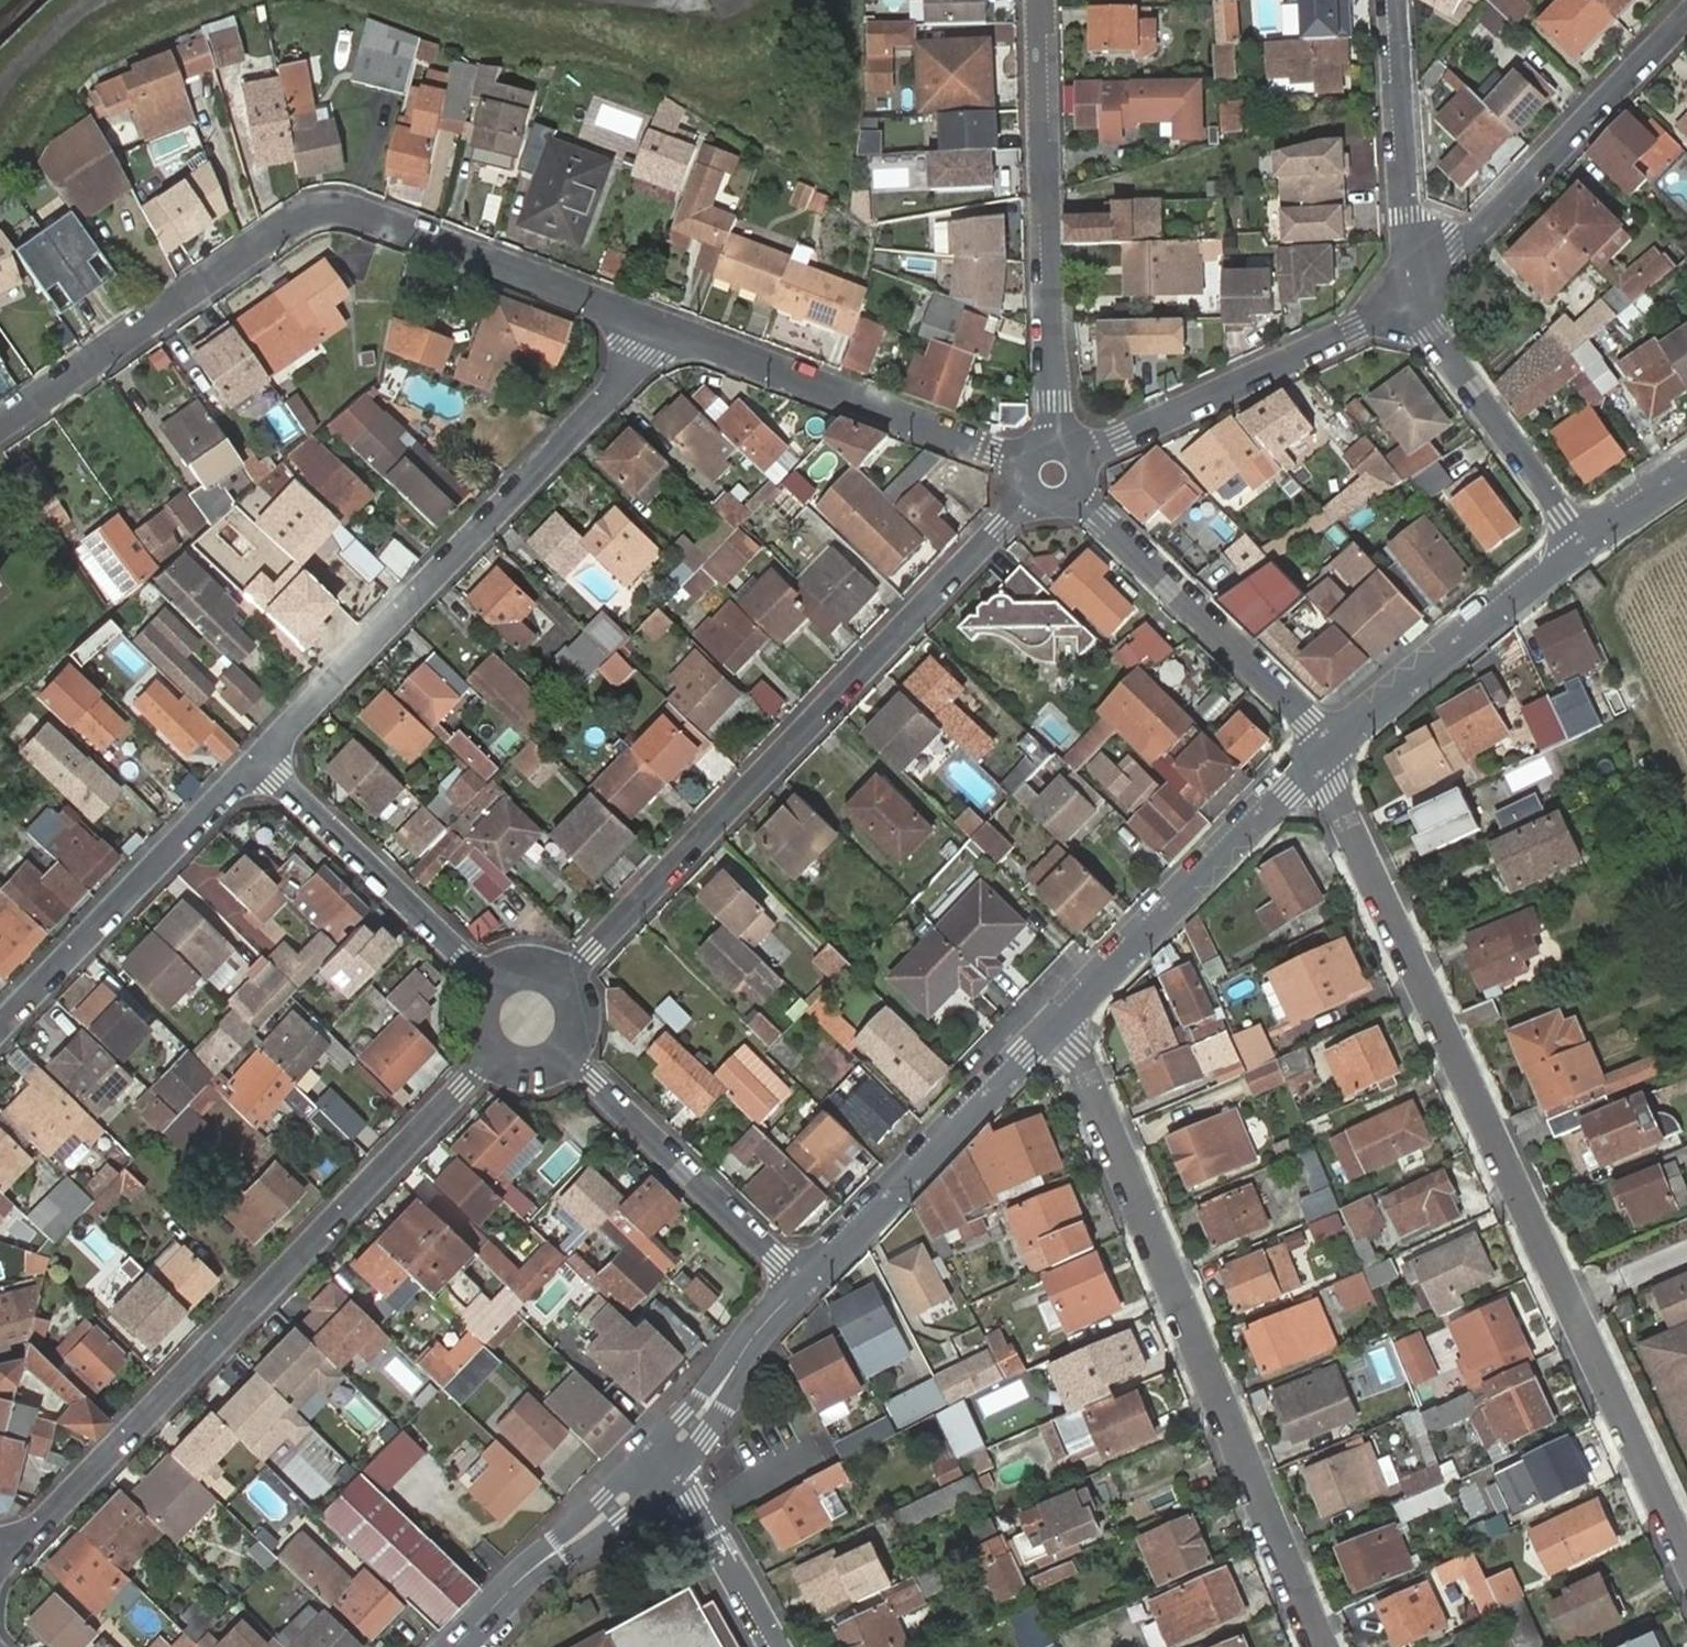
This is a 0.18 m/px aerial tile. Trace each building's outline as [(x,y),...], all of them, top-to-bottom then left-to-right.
[(929,25),(991,24),(991,0),(929,0),(929,25)] [(1290,4),(1303,3),(1306,40),(1352,37),(1356,37),(1353,0),(1290,0),(1290,4)] [(1455,21),(1467,0),(1420,0),(1455,21)] [(1489,3),(1515,27),(1533,9),(1524,5),(1528,0),(1492,0),(1489,3)] [(1595,0),(1564,0),(1542,23),(1575,55),(1612,17),(1595,0)] [(1612,17),(1629,0),(1595,0),(1612,17)] [(1239,1),(1217,2),(1220,43),(1241,42),(1239,1)] [(1127,6),(1093,7),(1094,52),(1128,52),(1129,60),(1147,60),(1159,53),(1158,20),(1127,21),(1127,6)] [(418,41),(365,20),(350,83),(404,97),(418,41)] [(872,24),(873,89),(895,89),(894,56),(888,56),(887,46),(918,46),(918,23),(872,24)] [(209,37),(216,62),(238,56),(230,30),(209,37)] [(1354,63),(1352,37),(1306,40),(1294,41),(1272,42),(1274,81),(1296,80),(1295,77),(1320,75),(1321,92),(1348,90),(1346,73),(1346,64),(1354,63)] [(174,126),(190,121),(172,73),(207,58),(201,39),(130,65),(132,70),(99,82),(99,88),(90,92),(99,112),(107,109),(108,111),(130,102),(136,119),(166,107),(174,126)] [(435,48),(419,43),(416,61),(431,65),(435,48)] [(927,48),(928,102),(945,102),(990,102),(989,45),(927,48)] [(1215,45),(1216,80),(1238,79),(1236,45),(1215,45)] [(300,61),(275,66),(276,78),(291,156),(294,173),(338,165),(329,120),(303,126),(300,110),(309,108),(300,61)] [(1438,61),(1423,78),(1433,87),(1449,71),(1438,61)] [(404,121),(400,121),(387,173),(409,178),(410,169),(427,173),(440,118),(463,124),(478,67),(455,62),(449,80),(429,74),(416,124),(404,121)] [(502,68),(484,63),(473,99),(489,103),(477,144),(496,150),(520,157),(537,99),(497,87),(502,68)] [(1346,64),(1346,73),(1355,73),(1354,63),(1346,64)] [(1527,66),(1492,102),(1519,128),(1554,92),(1527,66)] [(1461,185),(1513,132),(1451,72),(1442,81),(1461,100),(1440,121),(1463,146),(1443,166),(1461,185)] [(291,156),(276,78),(242,84),(256,160),(291,156)] [(1102,119),(1121,118),(1138,118),(1137,88),(1124,89),(1124,85),(1112,85),(1101,85),(1101,82),(1078,82),(1079,127),(1103,127),(1102,119)] [(416,124),(423,94),(411,90),(404,121),(416,124)] [(567,129),(640,155),(647,136),(652,123),(630,115),(591,101),(594,95),(581,90),(567,129)] [(652,123),(659,106),(638,95),(630,115),(652,123)] [(1241,118),(1253,114),(1252,114),(1249,100),(1223,108),(1231,131),(1244,127),(1241,118)] [(678,117),(659,106),(652,123),(647,136),(652,138),(639,174),(680,189),(694,151),(658,137),(662,126),(673,131),(678,117)] [(136,119),(143,137),(174,126),(166,107),(136,119)] [(947,113),(948,152),(934,153),(935,189),(996,188),(995,151),(1000,151),(999,111),(947,113)] [(1255,124),(1253,114),(1241,118),(1244,127),(1245,127),(1255,124)] [(1630,116),(1592,156),(1631,196),(1640,186),(1628,173),(1657,143),(1671,156),(1681,146),(1657,120),(1645,131),(1630,116)] [(50,144),(37,166),(80,228),(128,188),(89,117),(50,144)] [(147,144),(152,161),(197,146),(191,129),(147,144)] [(543,173),(554,142),(534,135),(522,165),(543,173)] [(1280,177),(1281,193),(1344,191),(1342,175),(1347,174),(1347,155),(1341,156),(1340,140),(1323,142),(1279,159),(1276,159),(1277,178),(1280,177)] [(543,173),(527,215),(559,228),(556,234),(581,243),(610,164),(554,142),(543,173)] [(1671,156),(1657,143),(1628,173),(1640,186),(1671,156)] [(704,148),(700,159),(698,162),(674,225),(707,238),(725,246),(729,235),(737,216),(710,204),(723,169),(727,172),(732,159),(704,148)] [(520,157),(496,150),(493,162),(515,170),(520,157)] [(208,158),(140,205),(166,256),(229,211),(208,158)] [(425,181),(427,173),(410,169),(409,178),(425,181)] [(680,189),(639,174),(634,187),(676,202),(680,189)] [(793,182),(789,207),(808,210),(811,184),(793,182)] [(1584,188),(1550,221),(1587,259),(1621,227),(1584,188)] [(850,190),(852,220),(870,219),(868,189),(850,190)] [(1281,193),(1285,244),(1345,240),(1346,227),(1352,227),(1351,208),(1345,208),(1344,191),(1281,193)] [(1118,220),(1066,222),(1067,247),(1130,244),(1166,243),(1164,202),(1117,204),(1118,220)] [(0,219),(0,231),(11,247),(32,225),(13,206),(0,219)] [(962,256),(959,299),(1004,317),(1010,259),(1009,213),(955,224),(962,256)] [(559,228),(527,215),(525,222),(556,234),(559,228)] [(1587,259),(1550,221),(1511,259),(1550,299),(1589,260),(1587,259)] [(1587,259),(1589,260),(1601,272),(1633,240),(1621,227),(1587,259)] [(69,241),(73,246),(87,236),(80,228),(67,237),(69,241)] [(0,231),(0,289),(19,281),(6,249),(11,247),(0,231)] [(789,263),(790,260),(729,235),(725,246),(715,272),(714,274),(759,292),(756,298),(773,305),(789,263)] [(112,271),(87,236),(73,246),(55,259),(60,265),(45,276),(65,303),(112,271)] [(725,246),(707,238),(696,264),(715,272),(725,246)] [(1197,256),(1225,254),(1224,240),(1208,240),(1197,241),(1197,256)] [(37,264),(45,276),(60,265),(55,259),(73,246),(69,241),(37,264)] [(112,241),(98,250),(112,271),(127,262),(112,241)] [(1166,243),(1130,244),(1131,295),(1178,293),(1177,242),(1166,243)] [(1333,248),(1278,251),(1281,304),(1298,302),(1297,300),(1317,300),(1316,287),(1330,287),(1335,282),(1333,248)] [(1660,259),(1661,257),(1654,249),(1622,276),(1609,264),(1601,272),(1620,292),(1660,259)] [(1661,257),(1660,259),(1671,272),(1676,268),(1665,254),(1661,257)] [(623,260),(606,255),(599,276),(616,282),(623,260)] [(1620,292),(1632,304),(1646,293),(1671,272),(1660,259),(1620,292)] [(290,282),(322,331),(336,322),(324,305),(343,292),(320,261),(290,282)] [(839,330),(849,287),(789,263),(773,305),(834,328),(839,330)] [(1225,273),(1227,325),(1243,325),(1256,325),(1255,316),(1273,315),(1273,271),(1225,273)] [(284,286),(271,294),(295,329),(308,321),(284,286)] [(864,293),(849,287),(839,330),(852,335),(860,309),(864,293)] [(1557,339),(1572,355),(1589,341),(1630,306),(1615,289),(1573,330),(1561,317),(1548,330),(1557,339)] [(1646,293),(1632,304),(1642,318),(1658,306),(1646,293)] [(295,329),(271,294),(234,319),(257,356),(252,358),(263,373),(318,336),(308,321),(295,329)] [(524,309),(490,295),(486,307),(520,321),(524,309)] [(959,313),(961,308),(949,305),(921,296),(913,319),(926,324),(922,334),(937,339),(956,346),(966,316),(959,313)] [(520,321),(486,307),(465,363),(458,361),(451,377),(496,395),(513,348),(548,362),(563,324),(524,309),(520,321)] [(1001,321),(989,317),(961,308),(959,313),(966,316),(956,346),(937,339),(930,360),(969,374),(975,356),(987,359),(1001,321)] [(877,321),(860,309),(852,335),(842,365),(861,372),(877,321)] [(425,333),(387,319),(380,353),(414,365),(425,333)] [(1131,322),(1132,355),(1184,354),(1183,320),(1131,322)] [(1101,323),(1103,380),(1133,379),(1132,355),(1131,322),(1101,323)] [(230,323),(190,350),(228,406),(268,379),(230,323)] [(1686,384),(1686,330),(1661,347),(1667,355),(1686,384)] [(1550,373),(1572,355),(1557,339),(1536,357),(1539,361),(1550,373)] [(1591,343),(1578,353),(1584,361),(1597,352),(1591,343)] [(1584,361),(1578,353),(1572,356),(1585,373),(1601,361),(1597,352),(1584,361)] [(1605,400),(1602,396),(1601,394),(1585,373),(1572,356),(1572,355),(1550,373),(1512,406),(1522,419),(1568,385),(1573,392),(1576,390),(1587,407),(1553,433),(1587,481),(1624,455),(1591,410),(1605,400)] [(1686,389),(1686,384),(1667,355),(1649,368),(1639,375),(1632,365),(1621,373),(1653,418),(1671,406),(1668,403),(1686,389)] [(1642,357),(1632,365),(1639,375),(1649,368),(1642,357)] [(957,409),(969,374),(930,360),(917,396),(957,409)] [(1503,393),(1512,406),(1550,373),(1539,361),(1503,393)] [(1618,384),(1601,361),(1585,373),(1601,394),(1602,396),(1618,384)] [(350,374),(357,387),(368,380),(360,367),(350,374)] [(1409,374),(1372,402),(1412,454),(1409,456),(1403,449),(1388,463),(1406,483),(1437,464),(1444,460),(1430,441),(1449,426),(1409,374)] [(702,390),(690,402),(703,416),(716,403),(702,390)] [(1285,392),(1238,417),(1250,431),(1264,444),(1287,468),(1293,463),(1279,449),(1313,427),(1285,392)] [(293,395),(284,402),(301,427),(310,419),(293,395)] [(690,402),(686,399),(671,413),(667,409),(655,422),(694,463),(698,464),(705,472),(719,458),(712,450),(724,438),(715,429),(690,402)] [(1353,400),(1342,408),(1361,431),(1371,421),(1353,400)] [(204,409),(200,404),(179,420),(182,424),(204,409)] [(736,449),(760,474),(784,450),(739,405),(715,429),(724,438),(736,449)] [(1030,416),(1030,405),(1002,407),(1001,426),(1018,428),(1030,416)] [(164,430),(203,484),(223,508),(233,499),(216,476),(239,459),(204,409),(182,424),(179,420),(164,430)] [(357,436),(347,445),(428,524),(455,496),(409,450),(403,457),(387,440),(393,433),(376,416),(357,436)] [(347,445),(357,436),(338,417),(328,427),(347,445)] [(845,419),(827,439),(858,469),(889,437),(845,419)] [(1279,466),(1264,444),(1257,449),(1231,419),(1184,453),(1211,489),(1238,468),(1247,481),(1263,470),(1267,476),(1279,466)] [(636,495),(667,464),(634,430),(602,463),(636,495)] [(298,468),(288,473),(339,525),(368,495),(347,475),(338,484),(319,467),(329,456),(310,438),(288,457),(298,468)] [(723,462),(736,449),(724,438),(712,450),(719,458),(705,472),(714,481),(727,467),(723,462)] [(1339,525),(1406,483),(1388,463),(1379,452),(1368,440),(1344,461),(1354,471),(1351,475),(1359,486),(1329,514),(1330,515),(1339,525)] [(1202,491),(1159,448),(1114,492),(1147,524),(1164,506),(1186,484),(1197,495),(1202,491)] [(884,493),(896,506),(916,485),(943,459),(926,452),(884,493)] [(338,484),(347,475),(329,456),(319,467),(338,484)] [(31,460),(16,470),(42,508),(52,523),(61,517),(50,502),(56,498),(31,460)] [(927,478),(943,494),(966,471),(945,461),(927,478)] [(680,476),(667,464),(636,495),(649,508),(680,476)] [(1451,483),(1437,464),(1411,480),(1427,499),(1451,483)] [(1263,470),(1247,481),(1252,488),(1267,476),(1263,470)] [(325,539),(339,525),(288,473),(265,496),(262,493),(244,511),(299,564),(325,539)] [(1449,494),(1490,550),(1518,529),(1477,473),(1449,494)] [(1226,500),(1246,488),(1238,476),(1218,488),(1226,500)] [(188,496),(208,521),(223,508),(203,484),(188,496)] [(808,508),(782,484),(776,490),(751,516),(739,528),(748,535),(774,507),(792,524),(808,508)] [(1186,484),(1164,506),(1175,518),(1197,495),(1186,484)] [(838,497),(824,511),(887,575),(922,540),(893,514),(891,515),(888,512),(895,505),(874,485),(852,510),(838,497)] [(894,507),(942,553),(957,537),(937,518),(944,511),(916,485),(896,506),(894,507)] [(166,509),(136,530),(155,558),(174,546),(163,532),(176,523),(184,533),(200,521),(180,495),(164,505),(166,509)] [(730,495),(714,510),(723,519),(737,529),(739,528),(751,516),(730,495)] [(235,502),(193,544),(294,644),(336,603),(299,564),(244,511),(235,502)] [(593,549),(628,583),(660,551),(618,510),(585,541),(559,516),(528,547),(563,580),(593,549)] [(1275,564),(1339,525),(1330,515),(1265,555),(1272,561),(1275,564)] [(156,564),(154,560),(136,546),(115,516),(83,540),(88,547),(122,597),(139,583),(156,564)] [(723,519),(696,547),(708,559),(712,555),(736,531),(737,529),(723,519)] [(1388,551),(1433,604),(1469,575),(1425,522),(1388,551)] [(330,547),(365,582),(377,570),(339,525),(325,539),(332,546),(330,547)] [(758,549),(737,529),(736,531),(712,555),(732,576),(758,549)] [(1384,573),(1422,613),(1433,604),(1388,551),(1386,552),(1371,533),(1357,544),(1384,573)] [(1243,578),(1272,561),(1265,555),(1247,536),(1225,560),(1243,578)] [(695,573),(699,569),(708,559),(696,547),(685,537),(671,550),(695,573)] [(396,580),(416,560),(395,540),(375,560),(396,580)] [(1360,597),(1384,573),(1357,544),(1354,541),(1324,565),(1343,584),(1345,581),(1360,597)] [(803,586),(836,550),(830,544),(797,580),(803,586)] [(1038,545),(1026,569),(1049,580),(1061,557),(1038,545)] [(122,597),(88,547),(77,556),(111,606),(122,597)] [(183,548),(154,576),(188,610),(184,615),(219,651),(223,647),(235,660),(251,644),(226,618),(239,605),(183,548)] [(841,621),(845,625),(879,589),(836,550),(803,586),(841,621)] [(1055,590),(1073,608),(1077,604),(1110,635),(1132,612),(1099,580),(1108,569),(1090,552),(1055,590)] [(732,576),(712,555),(708,559),(699,569),(720,588),(732,576)] [(1279,623),(1311,598),(1309,597),(1277,566),(1219,603),(1258,640),(1279,623)] [(1098,641),(1021,567),(992,597),(990,607),(984,606),(980,610),(980,618),(972,619),(961,630),(973,642),(979,636),(979,635),(982,633),(986,633),(991,634),(1004,640),(1015,648),(1018,649),(1019,651),(1028,657),(1033,660),(1040,663),(1051,665),(1057,665),(1055,640),(1077,640),(1078,659),(1085,655),(1094,647),(1098,641)] [(467,602),(519,651),(533,637),(517,623),(533,606),(498,571),(467,602)] [(1374,659),(1424,616),(1422,613),(1384,573),(1360,597),(1335,622),(1339,625),(1374,659)] [(828,633),(841,621),(803,586),(793,596),(770,574),(739,606),(779,644),(808,615),(828,633)] [(149,603),(157,595),(146,584),(137,591),(149,603)] [(1326,614),(1328,616),(1336,608),(1317,588),(1309,597),(1311,598),(1326,614)] [(720,629),(704,646),(734,674),(768,638),(732,604),(713,622),(720,629)] [(658,608),(636,627),(651,643),(673,625),(658,608)] [(133,639),(190,695),(197,701),(211,687),(167,643),(181,628),(162,609),(133,639)] [(689,610),(676,623),(686,632),(698,619),(689,610)] [(980,610),(972,619),(980,618),(980,610)] [(604,614),(585,634),(611,659),(630,640),(604,614)] [(1327,637),(1339,625),(1335,622),(1328,616),(1326,614),(1315,625),(1327,637)] [(1538,633),(1559,677),(1565,674),(1563,667),(1595,651),(1576,614),(1538,633)] [(117,628),(104,615),(61,650),(73,662),(117,628)] [(1149,658),(1168,643),(1155,627),(1149,620),(1131,635),(1136,642),(1122,653),(1127,659),(1123,664),(1131,672),(1149,658)] [(1323,702),(1374,659),(1339,625),(1327,637),(1309,653),(1279,623),(1258,640),(1323,702)] [(181,628),(167,643),(180,655),(194,641),(181,628)] [(578,662),(566,675),(580,688),(608,659),(582,635),(566,651),(578,662)] [(708,668),(714,663),(690,642),(670,663),(679,673),(659,693),(671,704),(703,735),(739,695),(714,671),(712,672),(708,668)] [(1168,643),(1149,658),(1156,665),(1173,651),(1168,643)] [(231,663),(235,660),(223,647),(219,651),(231,663)] [(482,648),(459,673),(527,739),(551,715),(482,648)] [(552,662),(566,675),(578,662),(566,651),(565,650),(552,662)] [(1602,665),(1595,651),(1563,667),(1565,674),(1559,677),(1562,683),(1602,665)] [(425,667),(396,697),(429,729),(458,699),(449,690),(441,682),(452,672),(433,654),(422,665),(425,667)] [(1156,665),(1149,658),(1131,672),(1134,675),(1139,670),(1144,675),(1156,665)] [(903,693),(944,733),(957,745),(975,763),(991,746),(949,704),(963,690),(934,661),(902,692),(903,693)] [(258,690),(231,663),(217,677),(226,686),(220,694),(238,712),(258,690)] [(1139,670),(1134,675),(1112,699),(1098,713),(1104,719),(1117,732),(1132,746),(1196,808),(1199,810),(1241,768),(1214,742),(1206,734),(1144,675),(1139,670)] [(459,679),(452,672),(441,682),(449,690),(459,679)] [(124,723),(80,680),(74,674),(59,689),(54,685),(39,700),(50,711),(58,703),(102,746),(124,723)] [(1497,674),(1481,684),(1483,687),(1484,687),(1497,708),(1512,700),(1497,674)] [(748,696),(772,719),(786,704),(762,681),(748,696)] [(222,760),(237,746),(214,723),(212,725),(198,711),(191,718),(180,708),(155,683),(133,705),(183,753),(199,737),(222,760)] [(1484,687),(1445,709),(1472,757),(1477,754),(1512,734),(1497,708),(1484,687)] [(1212,689),(1193,711),(1209,725),(1228,703),(1212,689)] [(1553,700),(1559,712),(1571,738),(1586,730),(1597,725),(1593,715),(1583,719),(1570,692),(1553,700)] [(396,697),(390,693),(366,717),(410,761),(435,735),(429,729),(396,697)] [(903,776),(944,733),(903,693),(863,736),(903,776)] [(1571,738),(1559,712),(1551,696),(1524,710),(1544,750),(1571,738)] [(191,718),(198,711),(187,701),(180,708),(191,718)] [(706,737),(703,735),(671,704),(662,714),(666,718),(635,751),(668,783),(699,751),(696,748),(706,737)] [(455,724),(444,714),(429,729),(435,735),(440,740),(455,724)] [(1241,715),(1214,742),(1241,768),(1268,740),(1241,715)] [(15,749),(91,818),(120,787),(44,718),(15,749)] [(1104,719),(1063,761),(1074,773),(1104,745),(1117,732),(1104,719)] [(1389,759),(1409,794),(1432,781),(1461,764),(1467,760),(1444,720),(1409,740),(1413,746),(1389,759)] [(1132,746),(1117,732),(1104,745),(1109,750),(1115,745),(1126,754),(1132,746)] [(450,744),(474,769),(487,756),(462,733),(450,744)] [(1028,759),(1000,787),(1012,798),(1051,757),(1033,740),(1029,735),(1017,748),(1028,759)] [(529,745),(521,737),(499,759),(507,768),(511,765),(510,764),(529,745)] [(404,787),(357,742),(329,771),(378,815),(404,787)] [(545,755),(531,743),(529,745),(510,764),(511,765),(524,777),(545,755)] [(669,784),(668,783),(635,751),(634,750),(594,791),(627,822),(657,791),(659,794),(669,784)] [(1472,757),(1467,760),(1473,771),(1479,781),(1488,777),(1477,754),(1472,757)] [(545,755),(524,777),(528,781),(549,759),(545,755)] [(492,783),(507,768),(499,759),(493,763),(487,756),(474,769),(490,786),(492,783)] [(1024,790),(1030,797),(1032,799),(1062,765),(1055,757),(1024,790)] [(1172,866),(1213,824),(1199,810),(1196,808),(1194,810),(1167,785),(1161,790),(1131,763),(1122,763),(1114,770),(1100,757),(1089,768),(1137,814),(1128,823),(1153,846),(1172,866)] [(1479,781),(1473,771),(1467,760),(1461,764),(1468,774),(1465,779),(1454,784),(1458,792),(1463,790),(1479,781)] [(446,827),(488,785),(466,764),(461,770),(466,775),(447,794),(457,804),(440,822),(446,827)] [(1241,768),(1199,810),(1213,824),(1255,781),(1241,768)] [(845,809),(899,862),(929,830),(874,778),(845,809)] [(1045,808),(1038,815),(1061,840),(1093,813),(1064,780),(1040,803),(1045,808)] [(1409,794),(1411,799),(1434,786),(1432,781),(1409,794)] [(501,792),(492,783),(490,786),(453,824),(456,827),(471,842),(474,840),(506,872),(543,834),(509,802),(478,834),(469,825),(500,793),(501,792)] [(1024,790),(1016,798),(1022,805),(1030,797),(1024,790)] [(1458,792),(1413,814),(1432,852),(1481,829),(1463,790),(1458,792)] [(478,834),(509,802),(500,793),(469,825),(478,834)] [(639,838),(596,796),(554,839),(597,881),(639,838)] [(837,832),(800,797),(759,842),(796,877),(837,832)] [(1010,799),(987,825),(1001,837),(1024,813),(1010,799)] [(1502,813),(1509,830),(1541,815),(1534,799),(1502,813)] [(64,802),(31,836),(58,861),(68,871),(72,868),(87,884),(115,852),(64,802)] [(416,820),(401,837),(418,853),(442,828),(422,807),(412,817),(416,820)] [(956,826),(971,840),(985,827),(968,812),(956,826)] [(1522,885),(1581,858),(1561,817),(1495,848),(1505,869),(1513,865),(1522,885)] [(985,827),(971,840),(995,864),(1011,848),(1001,837),(987,825),(985,827)] [(469,855),(481,868),(489,859),(471,842),(456,827),(413,870),(426,883),(451,860),(458,866),(469,855)] [(1289,853),(1279,834),(1252,861),(1278,902),(1260,912),(1272,932),(1318,903),(1310,889),(1316,885),(1294,850),(1289,853)] [(1162,877),(1172,866),(1153,846),(1141,857),(1162,877)] [(1029,879),(1055,905),(1080,932),(1112,899),(1073,859),(1071,860),(1059,848),(1029,879)] [(336,946),(345,936),(337,929),(346,920),(350,923),(364,909),(321,866),(314,874),(292,853),(266,878),(272,884),(289,900),(297,890),(323,916),(314,925),(320,931),(336,946)] [(272,884),(266,878),(242,855),(217,880),(247,909),(272,884)] [(504,892),(513,883),(489,859),(481,868),(487,874),(504,892)] [(66,906),(85,887),(68,871),(58,861),(40,879),(19,901),(45,927),(60,912),(46,899),(53,892),(66,906)] [(2,884),(19,901),(40,879),(23,862),(2,884)] [(600,887),(578,865),(565,878),(587,901),(600,887)] [(1505,869),(1514,889),(1522,885),(1513,865),(1505,869)] [(504,892),(487,874),(475,886),(492,904),(504,892)] [(930,921),(940,931),(992,981),(1003,970),(994,963),(1028,927),(975,875),(930,921)] [(724,876),(700,901),(706,906),(729,928),(751,949),(772,926),(759,914),(761,912),(724,876)] [(1316,885),(1310,889),(1318,903),(1325,900),(1316,885)] [(60,912),(66,906),(53,892),(46,899),(60,912)] [(10,904),(0,894),(0,914),(10,904)] [(180,902),(151,930),(188,965),(214,937),(180,902)] [(0,975),(40,934),(10,904),(0,914),(0,921),(2,923),(0,926),(0,975)] [(1468,955),(1483,990),(1499,983),(1501,989),(1514,983),(1513,978),(1527,972),(1522,962),(1541,954),(1533,937),(1544,932),(1533,908),(1468,937),(1475,952),(1468,955)] [(488,912),(469,932),(482,944),(501,923),(488,912)] [(1219,967),(1197,917),(1182,933),(1206,985),(1224,978),(1223,976),(1234,970),(1230,963),(1219,967)] [(359,923),(315,968),(344,997),(398,944),(379,925),(370,934),(359,923)] [(751,949),(729,928),(702,955),(737,988),(755,970),(770,983),(779,975),(751,949)] [(188,965),(151,930),(121,962),(160,1000),(191,968),(188,965)] [(267,960),(296,988),(315,968),(336,946),(320,931),(296,956),(283,944),(267,960)] [(992,981),(940,931),(893,981),(932,1017),(962,986),(975,998),(992,981)] [(188,965),(191,968),(203,980),(230,952),(214,937),(188,965)] [(1272,974),(1293,1020),(1364,984),(1344,941),(1272,974)] [(853,965),(833,945),(818,961),(838,980),(853,965)] [(1169,946),(1164,951),(1170,963),(1178,961),(1169,946)] [(1170,963),(1164,951),(1152,963),(1177,1017),(1190,1011),(1173,974),(1175,973),(1170,963)] [(423,958),(383,997),(402,1015),(413,1026),(431,1008),(422,999),(443,978),(423,958)] [(277,1007),(289,995),(296,988),(267,960),(248,978),(277,1007)] [(1191,967),(1175,973),(1173,974),(1190,1011),(1208,1004),(1191,967)] [(603,981),(610,988),(615,983),(608,976),(603,981)] [(255,1030),(277,1007),(248,978),(226,1002),(233,1010),(255,1030)] [(70,1014),(116,1057),(142,1031),(96,986),(70,1014)] [(1177,1017),(1164,990),(1156,994),(1168,1021),(1177,1017)] [(1215,1074),(1220,1084),(1245,1073),(1226,1031),(1181,1051),(1176,1040),(1168,1021),(1156,994),(1155,992),(1113,1008),(1154,1103),(1204,1079),(1202,1075),(1209,1072),(1203,1060),(1218,1052),(1226,1068),(1215,1074)] [(609,1006),(609,1021),(631,1043),(652,1022),(622,993),(608,994),(609,1006)] [(812,1007),(807,1012),(821,1025),(847,1051),(860,1038),(821,998),(812,1007)] [(672,999),(659,1012),(679,1034),(693,1021),(672,999)] [(1502,1017),(1494,999),(1462,1012),(1471,1030),(1502,1017)] [(789,1016),(796,1023),(807,1012),(812,1007),(804,1000),(789,1016)] [(1607,1096),(1634,1085),(1633,1084),(1662,1071),(1657,1059),(1604,1080),(1602,1075),(1587,1082),(1574,1051),(1586,1045),(1575,1022),(1567,1026),(1556,1002),(1511,1020),(1545,1103),(1511,1117),(1518,1132),(1550,1120),(1607,1096)] [(1208,1004),(1190,1011),(1196,1024),(1214,1016),(1208,1004)] [(230,1057),(247,1038),(255,1030),(233,1010),(191,1054),(202,1066),(211,1075),(230,1057)] [(1196,1024),(1190,1011),(1177,1017),(1183,1030),(1196,1024)] [(913,1032),(893,1012),(872,1036),(891,1054),(883,1063),(881,1066),(919,1103),(949,1072),(911,1034),(913,1032)] [(291,1014),(259,1049),(292,1081),(325,1046),(291,1014)] [(347,1047),(360,1059),(390,1089),(431,1047),(413,1026),(402,1015),(374,1044),(364,1034),(358,1034),(347,1047)] [(766,1018),(752,1029),(772,1049),(785,1036),(766,1018)] [(1181,1051),(1226,1031),(1221,1020),(1176,1040),(1181,1051)] [(46,1064),(95,1112),(130,1076),(80,1028),(46,1064)] [(1260,1028),(1235,1039),(1250,1071),(1275,1060),(1260,1028)] [(1326,1054),(1345,1097),(1378,1082),(1383,1092),(1398,1085),(1393,1075),(1399,1072),(1379,1031),(1326,1054)] [(891,1054),(872,1036),(865,1044),(883,1063),(891,1054)] [(656,1073),(699,1116),(723,1091),(666,1037),(651,1053),(663,1065),(656,1073)] [(1277,1059),(1285,1077),(1286,1082),(1293,1097),(1302,1094),(1300,1087),(1318,1078),(1315,1069),(1306,1047),(1277,1059)] [(252,1124),(292,1081),(259,1049),(227,1084),(235,1092),(231,1096),(210,1076),(207,1080),(219,1092),(252,1124)] [(207,1080),(210,1076),(211,1075),(202,1066),(191,1054),(186,1050),(151,1087),(177,1111),(207,1080)] [(735,1092),(731,1097),(760,1126),(781,1105),(734,1057),(717,1074),(735,1092)] [(797,1058),(783,1071),(806,1093),(808,1096),(822,1082),(797,1058)] [(1275,1060),(1250,1071),(1245,1073),(1253,1091),(1285,1077),(1277,1059),(1275,1060)] [(36,1064),(22,1079),(27,1084),(0,1112),(0,1113),(44,1156),(70,1128),(85,1143),(101,1127),(36,1064)] [(829,1099),(877,1146),(908,1115),(859,1067),(829,1099)] [(197,1116),(219,1092),(207,1080),(177,1111),(174,1114),(160,1128),(183,1152),(208,1126),(197,1116)] [(327,1089),(315,1102),(317,1105),(322,1110),(352,1138),(364,1124),(327,1089)] [(1550,1120),(1518,1132),(1526,1150),(1592,1124),(1608,1164),(1664,1140),(1646,1097),(1613,1111),(1607,1096),(1550,1120)] [(174,1114),(155,1097),(138,1114),(156,1132),(160,1128),(174,1114)] [(496,1099),(447,1148),(455,1156),(492,1192),(508,1176),(540,1142),(496,1099)] [(1351,1179),(1431,1142),(1413,1104),(1334,1143),(1351,1179)] [(352,1138),(322,1110),(317,1105),(306,1117),(339,1150),(352,1138)] [(827,1114),(788,1157),(814,1183),(854,1141),(827,1114)] [(997,1136),(993,1123),(965,1153),(991,1210),(1000,1206),(996,1196),(1060,1167),(1042,1119),(997,1136)] [(1169,1140),(1190,1188),(1240,1168),(1220,1119),(1169,1140)] [(769,1138),(757,1127),(734,1151),(747,1163),(758,1152),(785,1177),(761,1202),(792,1233),(828,1196),(822,1191),(814,1183),(788,1157),(769,1138)] [(88,1145),(107,1163),(120,1148),(101,1131),(88,1145)] [(66,1135),(47,1156),(57,1164),(75,1143),(66,1135)] [(25,1161),(0,1138),(0,1187),(25,1161)] [(862,1149),(854,1141),(814,1183),(822,1191),(862,1149)] [(1662,1158),(1666,1167),(1617,1187),(1626,1209),(1633,1207),(1642,1225),(1686,1206),(1686,1183),(1680,1167),(1686,1164),(1686,1147),(1662,1158)] [(1340,1209),(1314,1148),(1295,1156),(1312,1194),(1298,1200),(1308,1222),(1340,1209)] [(991,1210),(965,1153),(913,1207),(932,1242),(985,1220),(988,1219),(986,1212),(991,1210)] [(492,1192),(455,1156),(431,1180),(469,1216),(492,1192)] [(229,1179),(211,1199),(252,1239),(300,1189),(273,1162),(242,1193),(229,1179)] [(132,1199),(144,1187),(123,1167),(111,1180),(120,1189),(132,1199)] [(616,1204),(620,1200),(587,1168),(557,1199),(580,1221),(551,1251),(559,1258),(561,1260),(595,1225),(605,1216),(616,1204)] [(1385,1200),(1402,1235),(1433,1222),(1436,1228),(1461,1217),(1451,1195),(1454,1193),(1444,1173),(1385,1200)] [(64,1174),(25,1215),(50,1238),(89,1198),(64,1174)] [(620,1207),(616,1204),(605,1216),(661,1271),(670,1262),(643,1234),(637,1229),(648,1218),(654,1223),(675,1202),(651,1177),(620,1207)] [(97,1214),(120,1189),(111,1180),(92,1200),(81,1210),(98,1226),(103,1220),(97,1214)] [(510,1187),(499,1201),(520,1218),(531,1204),(510,1187)] [(1197,1210),(1213,1248),(1265,1227),(1250,1189),(1197,1210)] [(1009,1216),(1025,1254),(1033,1274),(1094,1247),(1070,1190),(1009,1216)] [(12,1202),(0,1191),(0,1218),(12,1202)] [(469,1216),(475,1222),(498,1199),(492,1192),(469,1216)] [(559,1258),(551,1251),(546,1245),(544,1244),(517,1272),(436,1194),(423,1206),(449,1231),(455,1237),(472,1255),(492,1273),(517,1298),(559,1258)] [(1369,1195),(1364,1197),(1379,1228),(1384,1226),(1369,1195)] [(1379,1228),(1364,1197),(1343,1207),(1357,1239),(1366,1234),(1379,1228)] [(472,1255),(455,1237),(449,1231),(423,1206),(415,1199),(374,1241),(418,1284),(431,1297),(457,1271),(472,1255)] [(536,1212),(526,1222),(547,1243),(558,1232),(536,1212)] [(1348,1230),(1341,1212),(1309,1225),(1317,1242),(1348,1230)] [(661,1271),(605,1216),(595,1225),(620,1249),(595,1276),(626,1306),(661,1271)] [(643,1234),(654,1223),(648,1218),(637,1229),(643,1234)] [(985,1220),(934,1241),(944,1259),(954,1254),(949,1244),(962,1238),(966,1244),(990,1233),(985,1220)] [(1353,1241),(1356,1251),(1365,1271),(1380,1263),(1366,1234),(1357,1239),(1353,1241)] [(152,1278),(182,1247),(174,1239),(144,1271),(152,1278)] [(59,1247),(52,1240),(48,1256),(47,1259),(54,1261),(59,1247)] [(418,1284),(374,1241),(348,1268),(378,1296),(379,1295),(394,1309),(418,1284)] [(1441,1317),(1466,1306),(1459,1293),(1494,1276),(1477,1241),(1453,1252),(1450,1248),(1406,1268),(1413,1284),(1424,1279),(1435,1303),(1441,1317)] [(0,1242),(0,1278),(43,1272),(47,1259),(48,1256),(0,1242)] [(1222,1270),(1240,1313),(1299,1288),(1282,1245),(1222,1270)] [(152,1278),(185,1310),(215,1279),(182,1247),(152,1278)] [(891,1265),(917,1316),(950,1300),(924,1249),(891,1265)] [(1070,1333),(1121,1309),(1099,1257),(1049,1281),(1070,1333)] [(1392,1258),(1380,1263),(1365,1271),(1372,1289),(1400,1275),(1392,1258)] [(185,1310),(144,1271),(106,1311),(147,1350),(185,1310)] [(431,1297),(451,1316),(465,1302),(476,1311),(486,1301),(475,1289),(457,1271),(431,1297)] [(1365,1271),(1337,1283),(1348,1308),(1376,1296),(1372,1289),(1365,1271)] [(513,1310),(521,1302),(517,1298),(492,1273),(475,1289),(486,1301),(476,1311),(465,1302),(451,1316),(461,1326),(464,1329),(480,1343),(513,1310)] [(674,1281),(704,1309),(717,1297),(695,1276),(690,1281),(681,1274),(674,1281)] [(626,1306),(595,1276),(586,1285),(613,1310),(617,1314),(626,1306)] [(208,1410),(168,1454),(206,1487),(220,1471),(211,1462),(235,1435),(263,1460),(284,1437),(295,1447),(312,1428),(295,1413),(316,1390),(330,1403),(354,1376),(344,1367),(354,1356),(368,1368),(395,1337),(331,1279),(250,1368),(253,1372),(214,1415),(208,1410)] [(1424,1279),(1413,1284),(1424,1309),(1435,1303),(1424,1279)] [(1645,1349),(1686,1440),(1686,1279),(1660,1291),(1678,1334),(1645,1349)] [(38,1294),(39,1286),(9,1294),(11,1302),(0,1305),(0,1341),(21,1336),(17,1327),(29,1324),(38,1294)] [(874,1287),(831,1309),(867,1378),(888,1367),(883,1356),(904,1344),(874,1287)] [(11,1302),(9,1294),(0,1296),(0,1305),(11,1302)] [(25,1340),(37,1352),(54,1300),(38,1294),(29,1324),(25,1340)] [(655,1297),(647,1306),(654,1313),(663,1304),(655,1297)] [(1317,1303),(1247,1331),(1265,1375),(1335,1346),(1317,1303)] [(1454,1327),(1474,1369),(1526,1345),(1506,1303),(1454,1327)] [(638,1315),(644,1321),(647,1318),(679,1351),(695,1335),(663,1304),(654,1313),(647,1306),(638,1315)] [(572,1328),(559,1342),(626,1407),(668,1363),(648,1343),(628,1325),(618,1314),(617,1314),(613,1310),(604,1318),(592,1307),(572,1328)] [(488,1352),(521,1318),(513,1310),(480,1343),(488,1352)] [(648,1343),(656,1334),(644,1321),(638,1315),(628,1325),(648,1343)] [(46,1360),(86,1399),(125,1358),(85,1320),(46,1360)] [(429,1348),(414,1362),(424,1372),(439,1386),(454,1371),(480,1343),(464,1329),(445,1350),(438,1357),(429,1348)] [(1130,1333),(1054,1367),(1073,1411),(1078,1409),(1089,1405),(1110,1395),(1106,1385),(1146,1369),(1130,1333)] [(1419,1410),(1393,1338),(1391,1334),(1368,1344),(1385,1384),(1383,1383),(1397,1420),(1403,1417),(1419,1410)] [(1400,1344),(1417,1385),(1436,1376),(1418,1336),(1400,1344)] [(796,1359),(817,1400),(856,1379),(836,1339),(796,1359)] [(91,1440),(109,1421),(86,1399),(46,1360),(37,1352),(25,1340),(20,1356),(16,1372),(25,1370),(30,1365),(71,1407),(56,1422),(91,1440)] [(435,1341),(429,1348),(438,1357),(445,1350),(435,1341)] [(454,1371),(439,1386),(456,1403),(498,1361),(488,1352),(480,1343),(454,1371)] [(883,1356),(888,1367),(910,1356),(904,1344),(883,1356)] [(1012,1345),(994,1355),(1009,1382),(1025,1374),(1012,1345)] [(994,1355),(969,1368),(972,1376),(947,1388),(955,1404),(1005,1379),(994,1355)] [(20,1356),(0,1361),(0,1383),(13,1383),(16,1372),(20,1356)] [(1481,1386),(1484,1391),(1515,1377),(1520,1387),(1536,1380),(1528,1363),(1481,1386)] [(600,1458),(631,1425),(575,1370),(545,1401),(600,1458)] [(1274,1395),(1280,1411),(1286,1408),(1299,1440),(1342,1421),(1330,1390),(1341,1385),(1335,1370),(1274,1395)] [(1483,1405),(1500,1441),(1505,1439),(1507,1444),(1555,1421),(1536,1380),(1520,1387),(1515,1377),(1484,1391),(1488,1402),(1483,1405)] [(856,1379),(817,1400),(823,1414),(863,1393),(856,1379)] [(949,1406),(936,1380),(887,1402),(900,1429),(949,1406)] [(73,1459),(45,1447),(51,1421),(28,1414),(30,1408),(15,1404),(18,1394),(11,1391),(8,1402),(0,1430),(0,1518),(7,1517),(24,1508),(7,1498),(21,1450),(42,1456),(40,1459),(64,1468),(73,1459)] [(1471,1394),(1422,1416),(1427,1431),(1472,1410),(1477,1407),(1471,1394)] [(1093,1415),(1089,1405),(1078,1409),(1073,1411),(1058,1418),(1051,1421),(1065,1454),(1067,1458),(1102,1443),(1108,1457),(1156,1437),(1139,1397),(1093,1415)] [(501,1430),(534,1463),(563,1434),(531,1401),(501,1430)] [(982,1450),(963,1404),(936,1416),(948,1444),(950,1447),(956,1462),(966,1457),(982,1450)] [(1500,1441),(1483,1405),(1477,1407),(1472,1410),(1488,1445),(1500,1441)] [(1286,1408),(1280,1411),(1292,1442),(1299,1440),(1286,1408)] [(1422,1416),(1419,1410),(1403,1417),(1411,1437),(1417,1435),(1428,1468),(1439,1463),(1427,1431),(1422,1416)] [(835,1447),(843,1463),(896,1435),(888,1419),(835,1447)] [(1054,1458),(1065,1454),(1051,1421),(1041,1425),(1054,1458)] [(419,1452),(397,1430),(390,1438),(357,1473),(370,1486),(395,1460),(404,1468),(419,1452)] [(1506,1503),(1513,1518),(1589,1482),(1569,1439),(1501,1471),(1508,1486),(1506,1503)] [(497,1517),(534,1478),(495,1441),(464,1474),(473,1483),(468,1489),(497,1517)] [(950,1447),(948,1444),(927,1452),(933,1470),(936,1469),(956,1462),(950,1447)] [(1359,1469),(1369,1465),(1373,1463),(1368,1446),(1305,1472),(1323,1516),(1370,1497),(1359,1469)] [(966,1457),(974,1473),(991,1465),(985,1449),(982,1450),(966,1457)] [(190,1476),(168,1454),(126,1498),(152,1523),(172,1542),(214,1498),(206,1487),(190,1476)] [(956,1462),(936,1469),(942,1487),(962,1476),(956,1462)] [(1407,1498),(1444,1482),(1446,1481),(1439,1463),(1428,1468),(1399,1480),(1407,1498)] [(849,1484),(840,1464),(804,1483),(807,1486),(761,1513),(771,1530),(774,1529),(786,1550),(829,1524),(814,1499),(832,1489),(849,1484)] [(1380,1493),(1369,1465),(1359,1469),(1370,1497),(1380,1493)] [(1501,1471),(1493,1475),(1506,1503),(1508,1486),(1501,1471)] [(402,1515),(370,1486),(357,1473),(316,1516),(327,1526),(433,1630),(476,1586),(402,1515)] [(990,1473),(977,1479),(983,1491),(996,1485),(990,1473)] [(975,1475),(892,1514),(901,1533),(983,1491),(977,1479),(975,1475)] [(1452,1500),(1446,1487),(1444,1482),(1407,1498),(1397,1502),(1405,1522),(1452,1500)] [(1476,1482),(1457,1491),(1471,1519),(1489,1510),(1476,1482)] [(814,1499),(829,1524),(846,1514),(832,1489),(814,1499)] [(152,1523),(126,1498),(119,1491),(78,1534),(111,1565),(152,1523)] [(1082,1491),(1073,1495),(1081,1515),(1091,1512),(1082,1491)] [(1081,1515),(1073,1495),(1023,1516),(1029,1532),(1016,1537),(1026,1562),(1100,1533),(1091,1512),(1081,1515)] [(1597,1502),(1558,1520),(1532,1532),(1552,1573),(1616,1543),(1597,1502)] [(1471,1544),(1508,1529),(1502,1515),(1466,1529),(1471,1544)] [(1139,1539),(1158,1585),(1213,1562),(1195,1516),(1139,1539)] [(991,1520),(962,1534),(969,1546),(998,1532),(991,1520)] [(1339,1547),(1357,1590),(1412,1566),(1408,1556),(1390,1564),(1380,1541),(1386,1538),(1383,1528),(1339,1547)] [(274,1557),(324,1606),(329,1602),(364,1638),(399,1604),(363,1568),(348,1582),(298,1531),(273,1556),(274,1557)] [(111,1565),(78,1534),(45,1567),(91,1612),(124,1578),(111,1565)] [(273,1556),(255,1538),(246,1548),(264,1567),(274,1557),(273,1556)] [(1027,1583),(1013,1554),(1010,1556),(1003,1542),(990,1548),(997,1563),(986,1568),(1000,1597),(1027,1583)] [(797,1573),(806,1591),(813,1588),(824,1611),(881,1583),(871,1561),(861,1566),(852,1546),(797,1573)] [(1488,1580),(1482,1566),(1475,1550),(1437,1567),(1444,1583),(1466,1573),(1486,1618),(1501,1610),(1488,1580)] [(1072,1561),(1033,1578),(1037,1587),(1076,1571),(1072,1561)] [(934,1568),(916,1577),(926,1598),(945,1589),(934,1568)] [(1227,1570),(1152,1602),(1170,1646),(1246,1615),(1227,1570)] [(1510,1571),(1488,1580),(1501,1610),(1522,1600),(1524,1599),(1510,1571)] [(883,1592),(889,1604),(837,1630),(845,1646),(908,1646),(895,1617),(925,1602),(914,1577),(883,1592)] [(1572,1599),(1553,1608),(1570,1643),(1619,1620),(1600,1579),(1569,1595),(1572,1599)] [(1398,1646),(1402,1646),(1446,1628),(1427,1585),(1379,1605),(1398,1646)] [(609,1632),(618,1646),(727,1646),(694,1588),(609,1632)] [(51,1594),(26,1621),(52,1646),(77,1646),(91,1632),(51,1594)] [(177,1616),(185,1624),(195,1614),(207,1626),(214,1620),(192,1599),(177,1616)] [(601,1615),(592,1599),(576,1608),(585,1624),(601,1615)] [(1522,1600),(1501,1610),(1503,1614),(1512,1635),(1518,1646),(1545,1646),(1522,1600)] [(316,1616),(305,1604),(270,1639),(279,1646),(286,1646),(288,1645),(316,1616)] [(290,1646),(356,1646),(320,1612),(316,1616),(288,1645),(290,1646)] [(191,1643),(202,1631),(207,1626),(195,1614),(185,1624),(179,1631),(191,1643)] [(270,1639),(255,1624),(248,1632),(241,1625),(219,1646),(279,1646),(270,1639)] [(1045,1624),(1019,1637),(1024,1646),(1055,1646),(1045,1624)] [(1481,1624),(1454,1636),(1459,1646),(1471,1646),(1487,1640),(1481,1624)] [(191,1643),(179,1631),(174,1626),(155,1646),(188,1646),(191,1643)] [(202,1631),(191,1643),(195,1646),(218,1646),(202,1631)] [(583,1646),(618,1646),(609,1632),(583,1646)] [(1658,1633),(1627,1646),(1665,1646),(1658,1633)] [(1512,1635),(1496,1642),(1498,1646),(1518,1646),(1512,1635)] [(98,1639),(90,1646),(107,1646),(98,1639)] [(1225,1646),(1248,1646),(1245,1639),(1225,1646)]
